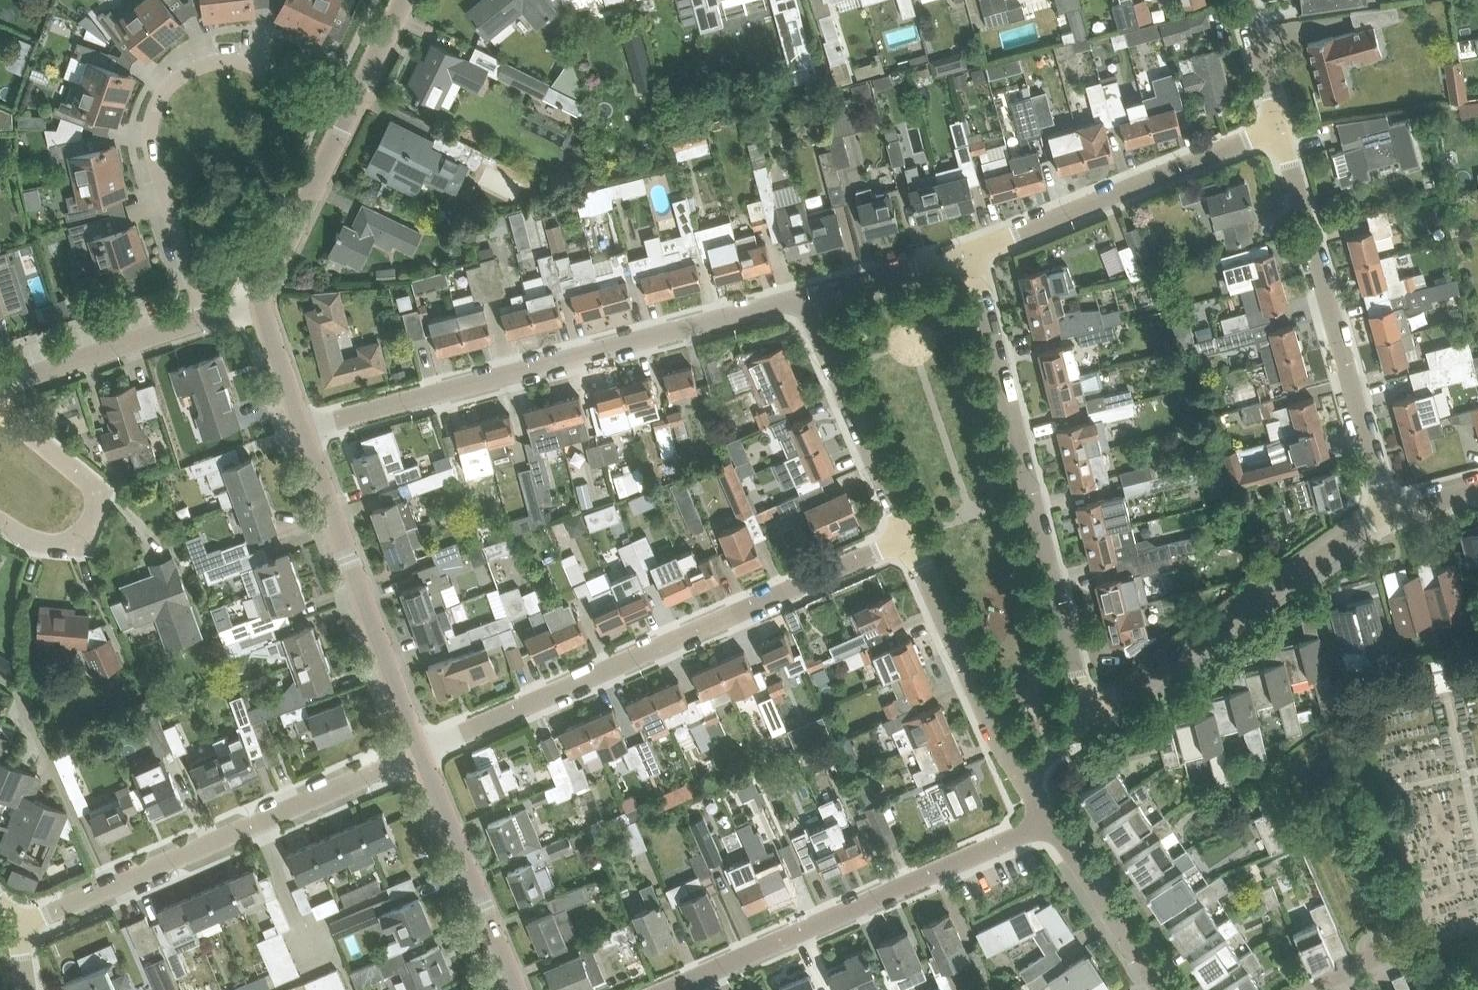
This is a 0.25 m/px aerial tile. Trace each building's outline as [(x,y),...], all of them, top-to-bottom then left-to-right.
[(134,0),(129,0),(114,11),(112,8),(106,13),(104,9),(97,15),(117,40),(117,41),(118,42),(129,33),(147,55),(165,39),(134,0)] [(165,39),(168,38),(169,39),(181,29),(180,28),(184,25),(167,3),(170,0),(134,0),(165,39)] [(229,0),(205,0),(207,16),(231,13),(229,0)] [(231,13),(234,12),(234,14),(250,12),(249,11),(255,10),(253,0),(229,0),(231,13)] [(300,24),(312,0),(285,0),(278,14),(300,24)] [(300,24),(303,26),(302,27),(317,34),(317,32),(322,35),(334,9),(347,16),(348,14),(347,14),(354,0),(312,0),(300,24)] [(470,11),(484,29),(489,36),(509,19),(523,8),(537,25),(555,11),(564,4),(562,0),(484,0),(470,11)] [(685,28),(700,24),(693,0),(677,0),(685,28)] [(700,24),(702,32),(724,26),(718,4),(722,0),(693,0),(700,24)] [(794,83),(817,76),(797,0),(772,0),(794,83)] [(903,16),(916,12),(913,0),(898,0),(903,16)] [(989,23),(1009,18),(1025,15),(1022,4),(1006,8),(1005,0),(982,0),(989,23)] [(1125,32),(1140,27),(1139,22),(1133,0),(1120,0),(1121,4),(1112,6),(1118,28),(1119,31),(1124,29),(1124,32),(1125,32)] [(1147,0),(1134,0),(1133,0),(1139,22),(1152,19),(1147,0)] [(1300,12),(1367,2),(1366,0),(1298,0),(1300,12)] [(853,79),(829,5),(814,9),(820,26),(822,25),(827,40),(824,41),(838,84),(853,79)] [(1402,18),(1398,5),(1350,12),(1351,13),(1377,9),(1381,24),(1402,18)] [(1073,29),(1061,32),(1064,41),(1086,35),(1079,6),(1068,9),(1073,29)] [(1187,13),(1160,21),(1163,34),(1166,42),(1193,34),(1187,13)] [(84,25),(92,19),(86,15),(79,21),(83,24),(84,25)] [(1125,32),(1128,44),(1163,34),(1160,21),(1140,27),(1125,32)] [(1308,43),(1324,101),(1351,93),(1342,63),(1362,57),(1364,63),(1382,57),(1373,25),(1334,36),(1334,35),(1308,43)] [(1092,45),(1089,34),(1053,44),(1057,59),(1076,53),(1075,49),(1092,45)] [(91,61),(83,82),(125,97),(125,95),(127,95),(133,80),(131,79),(133,74),(106,66),(111,52),(110,51),(110,52),(78,40),(76,48),(80,50),(77,56),(91,61)] [(452,76),(477,88),(487,69),(577,113),(583,100),(549,84),(550,81),(504,59),(505,58),(475,44),(468,60),(434,43),(420,73),(417,71),(408,89),(438,104),(452,76)] [(1233,104),(1218,48),(1193,55),(1193,56),(1179,60),(1187,90),(1201,86),(1208,111),(1218,108),(1219,109),(1223,108),(1222,107),(1233,104)] [(930,60),(935,76),(969,67),(964,50),(930,60)] [(1006,59),(985,65),(989,78),(1010,73),(1006,59)] [(1460,59),(1444,62),(1448,81),(1464,79),(1460,59)] [(982,66),(971,70),(974,81),(986,78),(982,66)] [(922,77),(930,75),(927,67),(920,69),(922,77)] [(967,83),(964,71),(952,74),(955,87),(967,85),(967,83)] [(1143,97),(1144,99),(1145,102),(1145,103),(1154,137),(1181,130),(1175,106),(1183,104),(1178,85),(1174,71),(1152,78),(1157,93),(1143,97)] [(125,97),(83,82),(74,79),(66,100),(62,99),(60,106),(56,104),(53,112),(84,123),(84,124),(86,124),(90,110),(117,120),(125,97)] [(1145,102),(1144,99),(1123,105),(1116,79),(1102,82),(1111,117),(1113,123),(1120,121),(1126,145),(1154,137),(1145,103),(1145,102)] [(1464,79),(1448,81),(1451,101),(1467,98),(1464,79)] [(1107,133),(1104,120),(1111,117),(1102,83),(1087,87),(1096,121),(1076,126),(1087,164),(1114,157),(1108,133),(1107,133)] [(1042,91),(1030,94),(1030,95),(1038,123),(1052,120),(1046,95),(1043,96),(1042,91)] [(836,167),(837,167),(851,163),(842,133),(858,129),(850,95),(821,103),(832,148),(831,148),(836,167)] [(1030,95),(1010,101),(1024,150),(1030,148),(1027,138),(1041,134),(1038,123),(1030,95)] [(1459,103),(1460,114),(1477,111),(1477,99),(1459,103)] [(1428,107),(1417,109),(1419,121),(1430,119),(1428,107)] [(12,112),(10,111),(3,128),(13,127),(12,112)] [(1346,149),(1333,152),(1339,174),(1349,172),(1352,182),(1371,177),(1369,168),(1398,159),(1401,169),(1421,163),(1408,118),(1389,124),(1387,114),(1338,122),(1343,141),(1346,149)] [(962,117),(962,118),(950,121),(957,145),(968,142),(967,136),(967,135),(962,117)] [(368,169),(415,193),(424,175),(455,190),(467,165),(476,170),(480,163),(482,159),(495,164),(498,157),(459,137),(439,128),(432,140),(392,120),(368,169)] [(1076,126),(1053,132),(1057,147),(1053,148),(1059,172),(1087,164),(1076,126)] [(675,134),(680,157),(710,149),(705,127),(675,134)] [(896,127),(884,131),(886,140),(899,136),(896,127)] [(967,135),(967,136),(968,142),(969,141),(972,152),(986,149),(981,132),(967,135)] [(68,179),(77,177),(120,167),(120,165),(122,164),(118,149),(116,149),(115,144),(88,150),(85,136),(83,136),(84,137),(51,144),(53,152),(57,151),(59,158),(63,157),(68,179)] [(762,198),(769,224),(774,241),(775,241),(770,223),(780,220),(789,253),(816,245),(808,212),(804,197),(777,204),(766,164),(760,139),(754,140),(753,136),(748,138),(754,167),(762,198)] [(905,162),(899,136),(886,140),(893,165),(905,162)] [(1024,150),(1009,154),(1013,168),(1020,191),(1047,184),(1041,160),(1037,146),(1030,148),(1024,150)] [(828,186),(841,182),(837,167),(836,167),(831,148),(819,151),(828,186)] [(1009,154),(982,161),(992,199),(1020,191),(1013,168),(1009,154)] [(905,168),(919,218),(947,211),(937,176),(937,173),(920,178),(917,165),(905,168)] [(513,197),(521,180),(491,166),(483,183),(513,197)] [(120,167),(77,177),(81,192),(67,195),(70,209),(66,210),(68,218),(100,211),(101,211),(98,197),(126,191),(120,167)] [(566,171),(550,173),(550,179),(551,187),(567,185),(566,171)] [(955,176),(954,172),(937,176),(947,211),(975,204),(966,173),(955,176)] [(1209,193),(1214,213),(1220,236),(1226,234),(1229,245),(1251,238),(1245,215),(1255,212),(1246,181),(1227,186),(1227,189),(1209,193)] [(621,182),(610,185),(612,192),(623,190),(621,182)] [(608,185),(576,194),(579,206),(611,197),(608,185)] [(896,211),(891,189),(872,194),(870,186),(857,189),(868,232),(898,224),(895,211),(896,211)] [(579,208),(579,206),(576,194),(570,195),(574,210),(579,208)] [(687,196),(673,200),(683,234),(686,246),(699,242),(697,232),(687,196)] [(748,202),(755,228),(769,224),(762,198),(748,202)] [(395,243),(412,251),(420,235),(364,205),(354,228),(347,224),(342,233),(338,231),(337,234),(340,236),(331,253),(359,266),(366,251),(367,251),(371,243),(391,252),(395,243)] [(843,238),(834,205),(808,212),(816,245),(843,238)] [(1371,230),(1348,236),(1356,263),(1380,257),(1380,256),(1375,238),(1393,233),(1386,209),(1368,214),(1371,225),(1370,226),(1371,230)] [(521,210),(509,213),(512,226),(525,223),(521,210)] [(101,264),(124,257),(130,273),(150,267),(140,237),(139,238),(134,224),(107,232),(102,216),(69,225),(79,256),(97,250),(101,264)] [(563,223),(548,225),(552,248),(566,246),(563,223)] [(735,236),(731,223),(697,232),(699,242),(704,258),(711,256),(717,280),(745,273),(738,249),(735,236)] [(1462,224),(1450,226),(1451,233),(1463,231),(1462,224)] [(1138,225),(1126,230),(1131,244),(1136,256),(1148,252),(1138,225)] [(772,265),(766,242),(758,244),(755,231),(735,236),(738,249),(745,273),(772,265)] [(610,254),(610,255),(593,260),(606,309),(633,302),(625,273),(633,271),(630,261),(643,258),(638,236),(624,239),(627,249),(610,254)] [(675,291),(665,253),(662,241),(646,246),(653,271),(641,274),(648,298),(675,291)] [(491,297),(505,293),(491,244),(478,248),(481,259),(488,285),(491,297)] [(1131,244),(1120,249),(1128,270),(1131,278),(1143,275),(1139,264),(1136,256),(1131,244)] [(31,246),(21,249),(23,256),(34,253),(31,246)] [(680,249),(665,253),(675,291),(703,284),(695,255),(683,258),(680,249)] [(1246,258),(1243,249),(1206,259),(1210,273),(1251,261),(1252,266),(1230,272),(1235,291),(1257,285),(1257,284),(1281,278),(1274,250),(1246,258)] [(0,252),(0,316),(23,309),(22,307),(25,306),(12,265),(13,264),(8,250),(0,252)] [(529,291),(526,292),(528,297),(536,328),(564,320),(557,296),(555,297),(553,288),(562,286),(554,258),(553,252),(538,256),(546,288),(530,293),(529,291)] [(1417,288),(1413,274),(1400,278),(1393,253),(1380,256),(1380,257),(1356,263),(1364,291),(1387,284),(1390,296),(1417,288)] [(570,254),(554,258),(562,286),(562,287),(572,285),(574,292),(572,293),(578,317),(606,309),(593,260),(592,260),(591,255),(572,260),(570,254)] [(465,267),(475,301),(491,297),(488,285),(481,259),(479,259),(480,263),(465,267)] [(1067,264),(1020,275),(1027,304),(1061,296),(1078,292),(1067,264)] [(378,279),(396,277),(395,266),(377,268),(378,279)] [(412,278),(415,292),(450,283),(445,269),(412,278)] [(1225,332),(1269,320),(1267,311),(1289,305),(1281,278),(1257,284),(1257,285),(1258,287),(1255,288),(1257,297),(1260,296),(1263,303),(1246,308),(1247,310),(1221,317),(1225,332)] [(1412,331),(1411,329),(1400,332),(1396,315),(1412,311),(1410,305),(1421,302),(1417,288),(1390,296),(1393,306),(1370,313),(1377,341),(1412,331)] [(308,311),(327,382),(386,367),(379,341),(367,344),(369,352),(343,359),(335,328),(347,324),(338,289),(314,290),(319,308),(308,311)] [(501,306),(508,335),(536,328),(528,297),(526,292),(514,295),(516,302),(501,306)] [(412,305),(409,293),(398,296),(401,307),(412,305)] [(1064,325),(1066,334),(1078,332),(1114,323),(1123,321),(1120,309),(1102,313),(1101,308),(1081,310),(1076,309),(1069,310),(1065,311),(1061,296),(1027,304),(1034,333),(1064,325)] [(65,301),(55,304),(60,318),(70,315),(65,301)] [(460,322),(466,346),(493,338),(484,303),(457,310),(460,322)] [(424,334),(416,307),(401,312),(410,339),(424,334)] [(429,318),(439,354),(466,346),(460,322),(457,310),(441,315),(429,318)] [(1257,347),(1260,346),(1264,361),(1278,358),(1301,351),(1294,324),(1272,330),(1269,320),(1225,332),(1216,335),(1220,350),(1255,340),(1257,347)] [(1114,323),(1078,332),(1081,344),(1117,335),(1114,323)] [(1385,368),(1408,361),(1405,348),(1415,345),(1412,331),(1377,341),(1385,368)] [(1430,367),(1438,365),(1468,357),(1464,340),(1426,350),(1430,366),(1430,367)] [(1073,343),(1065,345),(1039,352),(1046,380),(1080,372),(1073,343)] [(738,353),(754,388),(759,386),(771,380),(771,381),(794,371),(782,345),(760,355),(757,348),(738,353)] [(1264,361),(1269,380),(1283,376),(1285,385),(1309,379),(1301,351),(1278,358),(1264,361)] [(180,368),(172,371),(179,393),(194,388),(202,412),(199,414),(206,435),(240,423),(223,374),(227,373),(220,355),(186,366),(185,364),(180,366),(180,368)] [(717,365),(715,357),(702,360),(708,383),(723,379),(719,365),(717,365)] [(692,365),(664,373),(671,396),(699,389),(692,365)] [(1410,372),(1414,387),(1442,379),(1438,365),(1430,367),(1430,366),(1410,372)] [(1105,406),(1134,399),(1131,388),(1123,390),(1123,388),(1085,397),(1084,393),(1100,389),(1103,385),(1098,367),(1080,372),(1046,380),(1053,409),(1079,403),(1086,401),(1088,411),(1105,406)] [(783,407),(805,397),(794,371),(771,381),(771,380),(759,386),(765,401),(777,395),(783,407)] [(650,376),(622,384),(631,419),(633,423),(660,416),(656,400),(655,396),(650,376)] [(157,458),(152,442),(146,444),(139,419),(163,412),(158,397),(154,383),(135,388),(134,385),(105,394),(116,430),(104,434),(111,455),(130,449),(135,464),(157,458)] [(622,384),(595,391),(600,410),(601,415),(604,414),(606,425),(631,419),(622,384)] [(1417,394),(1394,400),(1402,428),(1435,418),(1431,404),(1421,407),(1417,394)] [(580,395),(552,402),(561,436),(563,441),(590,433),(586,419),(585,414),(580,395)] [(1253,404),(1241,407),(1246,422),(1279,413),(1285,435),(1322,424),(1314,397),(1276,408),(1273,399),(1253,404)] [(1091,421),(1058,429),(1065,457),(1102,448),(1096,422),(1137,412),(1134,399),(1105,406),(1088,411),(1091,421)] [(552,402),(525,409),(530,429),(531,433),(535,448),(563,441),(561,436),(552,402)] [(716,405),(703,408),(710,434),(723,430),(716,405)] [(760,426),(769,422),(772,422),(765,407),(754,412),(760,426)] [(1472,409),(1450,414),(1451,421),(1474,418),(1477,432),(1477,407),(1472,409)] [(681,409),(667,413),(669,418),(670,425),(674,424),(678,438),(688,436),(681,409)] [(510,413),(483,420),(492,455),(507,452),(504,440),(517,436),(516,432),(510,413)] [(789,455),(793,454),(824,441),(813,414),(791,424),(787,415),(772,422),(769,422),(774,435),(780,433),(789,455)] [(1440,417),(1435,418),(1402,428),(1409,455),(1433,449),(1430,437),(1445,433),(1440,417)] [(669,418),(654,422),(663,456),(678,452),(670,425),(669,418)] [(476,459),(491,456),(492,455),(483,420),(455,428),(461,451),(473,448),(476,459)] [(1291,473),(1299,470),(1297,461),(1329,452),(1322,424),(1285,435),(1291,456),(1243,469),(1237,446),(1222,450),(1233,489),(1277,477),(1277,476),(1291,473)] [(367,453),(354,457),(364,486),(376,482),(389,477),(388,475),(396,473),(398,479),(421,471),(417,460),(404,464),(391,426),(362,436),(367,453)] [(611,428),(597,432),(600,443),(606,462),(620,458),(611,428)] [(794,479),(800,493),(821,484),(817,475),(836,467),(824,441),(793,454),(789,455),(785,457),(794,479)] [(600,443),(586,447),(591,466),(606,462),(600,443)] [(542,446),(527,450),(531,465),(536,480),(551,476),(542,446)] [(1072,486),(1109,477),(1107,467),(1110,463),(1110,458),(1108,455),(1106,453),(1103,452),(1102,448),(1065,457),(1072,486)] [(219,492),(224,507),(237,502),(267,491),(260,472),(259,473),(253,457),(224,467),(219,452),(191,462),(195,476),(207,472),(213,487),(229,481),(232,488),(219,492)] [(450,452),(433,458),(438,470),(454,464),(451,454),(450,452)] [(746,458),(734,464),(740,476),(752,470),(746,458)] [(745,517),(755,512),(738,476),(731,459),(717,466),(740,518),(745,517)] [(1153,476),(1149,463),(1120,470),(1123,484),(1141,479),(1153,476)] [(1206,475),(1203,463),(1153,476),(1141,479),(1123,484),(1127,496),(1206,475)] [(385,505),(373,510),(383,537),(417,524),(407,495),(458,477),(456,469),(454,464),(438,470),(430,473),(400,484),(405,498),(385,505)] [(509,520),(511,525),(513,533),(545,521),(535,480),(536,480),(531,465),(517,469),(530,513),(509,520)] [(1281,489),(1291,486),(1298,510),(1343,499),(1335,469),(1301,478),(1299,470),(1291,473),(1277,476),(1277,477),(1281,489)] [(683,477),(670,483),(692,534),(706,528),(683,477)] [(587,482),(576,484),(582,506),(593,503),(587,482)] [(755,513),(757,517),(779,508),(784,519),(796,514),(808,540),(858,518),(846,490),(828,498),(822,483),(821,484),(800,493),(755,513)] [(651,490),(631,498),(636,511),(656,503),(651,490)] [(272,510),(274,509),(267,491),(237,502),(249,536),(278,526),(272,510)] [(1084,535),(1132,522),(1125,495),(1111,498),(1111,497),(1077,506),(1084,535)] [(586,511),(592,530),(623,520),(616,501),(586,511)] [(729,552),(737,571),(764,559),(754,538),(748,525),(746,520),(720,531),(729,552)] [(1092,563),(1143,551),(1140,540),(1136,540),(1132,522),(1084,535),(1092,563)] [(392,563),(416,555),(412,545),(423,541),(417,524),(383,537),(392,563)] [(1468,564),(1477,561),(1477,524),(1462,528),(1464,534),(1461,535),(1468,564)] [(517,548),(513,534),(483,543),(488,557),(495,578),(500,576),(493,556),(517,548)] [(658,579),(668,601),(694,590),(679,556),(679,557),(660,565),(647,534),(633,540),(651,582),(658,579)] [(1145,560),(1158,557),(1177,553),(1177,552),(1191,548),(1187,535),(1142,546),(1145,560)] [(222,547),(226,560),(226,561),(252,551),(247,538),(222,547)] [(611,580),(613,585),(628,618),(654,607),(644,585),(651,582),(633,540),(632,540),(625,543),(619,546),(623,554),(631,572),(611,580)] [(456,542),(433,551),(437,562),(461,554),(456,542)] [(693,548),(678,555),(679,557),(679,556),(694,590),(720,578),(710,556),(698,561),(693,548)] [(561,554),(562,557),(579,596),(586,592),(593,607),(592,608),(593,612),(601,630),(628,618),(613,585),(599,591),(595,580),(588,583),(576,553),(572,555),(570,550),(561,554)] [(240,569),(249,594),(265,588),(298,576),(289,552),(256,564),(252,551),(226,561),(231,573),(240,569)] [(1135,562),(1138,573),(1175,564),(1174,562),(1179,561),(1177,553),(1158,557),(1145,560),(1135,562)] [(402,590),(412,618),(446,604),(446,605),(448,604),(442,587),(452,583),(448,572),(465,566),(461,554),(437,562),(419,569),(424,582),(402,590)] [(127,597),(111,603),(124,629),(158,617),(168,646),(200,634),(188,603),(191,603),(177,566),(176,566),(173,557),(152,565),(155,574),(123,586),(127,597)] [(576,615),(569,601),(579,596),(562,557),(548,563),(563,601),(557,604),(559,610),(548,615),(562,647),(588,636),(578,614),(576,615)] [(1431,559),(1417,563),(1420,572),(1423,586),(1433,620),(1434,624),(1452,619),(1451,615),(1468,610),(1455,563),(1433,569),(1431,559)] [(1418,629),(1417,625),(1433,620),(1423,586),(1420,572),(1408,576),(1406,570),(1398,573),(1397,568),(1383,573),(1389,592),(1401,634),(1418,629)] [(1122,576),(1096,583),(1103,611),(1137,603),(1133,588),(1137,587),(1134,574),(1122,577),(1122,576)] [(262,617),(307,600),(298,576),(265,588),(269,597),(257,603),(262,617)] [(518,585),(500,592),(504,603),(509,613),(510,617),(528,610),(518,585)] [(810,671),(839,657),(839,658),(887,637),(883,629),(904,620),(892,593),(856,610),(864,629),(830,645),(834,653),(808,665),(810,671)] [(1342,648),(1346,666),(1348,672),(1372,666),(1372,667),(1390,662),(1387,649),(1388,648),(1375,598),(1356,603),(1358,611),(1342,615),(1341,613),(1333,616),(1337,633),(1340,632),(1344,648),(1342,648)] [(1150,640),(1141,602),(1137,603),(1103,611),(1111,640),(1123,637),(1126,651),(1127,652),(1127,653),(1128,653),(1129,654),(1131,653),(1150,640)] [(451,648),(500,630),(512,626),(509,618),(510,617),(509,613),(504,603),(493,607),(497,618),(456,632),(446,605),(446,604),(412,618),(422,645),(446,636),(451,648)] [(526,637),(535,659),(562,647),(548,615),(544,607),(529,613),(536,632),(526,637)] [(796,607),(784,612),(792,630),(804,625),(796,607)] [(84,648),(96,675),(122,664),(110,636),(109,637),(101,621),(92,626),(93,612),(43,608),(40,640),(39,647),(78,651),(79,644),(84,644),(85,647),(84,648)] [(219,629),(225,644),(254,633),(248,618),(219,629)] [(269,641),(273,653),(283,649),(289,665),(323,652),(313,625),(269,641)] [(525,663),(518,644),(512,626),(500,630),(513,667),(525,663)] [(785,632),(759,644),(769,667),(784,660),(790,674),(808,666),(801,651),(795,654),(785,632)] [(230,658),(259,648),(254,633),(225,644),(230,658)] [(1289,681),(1290,681),(1313,675),(1322,709),(1337,705),(1319,635),(1306,638),(1307,642),(1281,649),(1280,645),(1279,645),(1283,661),(1284,660),(1289,681)] [(885,680),(891,677),(900,673),(923,663),(911,637),(874,654),(885,680)] [(440,694),(497,673),(486,645),(454,656),(429,665),(440,694)] [(760,684),(745,650),(719,661),(734,695),(760,684)] [(248,697),(244,699),(253,721),(266,716),(281,711),(305,702),(305,701),(305,702),(301,691),(333,680),(323,652),(289,665),(293,678),(282,693),(283,696),(252,708),(248,697)] [(1300,719),(1290,681),(1289,681),(1284,660),(1283,661),(1272,664),(1273,668),(1247,674),(1246,670),(1244,671),(1248,686),(1249,686),(1254,707),(1255,707),(1279,701),(1287,734),(1302,730),(1300,719)] [(726,731),(714,704),(734,695),(719,661),(693,673),(702,695),(695,698),(701,711),(713,737),(726,731)] [(889,717),(905,710),(916,705),(913,699),(934,689),(923,663),(900,673),(891,677),(899,696),(893,699),(894,699),(884,704),(889,717)] [(824,667),(811,672),(816,684),(828,678),(824,667)] [(1368,673),(1360,675),(1362,684),(1370,682),(1368,673)] [(782,677),(767,683),(772,694),(772,693),(773,695),(787,689),(782,677)] [(669,726),(687,718),(688,720),(689,720),(699,743),(700,742),(703,749),(715,744),(712,737),(713,737),(701,711),(695,698),(689,701),(679,679),(653,690),(669,726)] [(1265,745),(1255,707),(1254,707),(1249,686),(1248,686),(1237,689),(1238,693),(1212,700),(1211,696),(1209,696),(1213,712),(1214,711),(1219,732),(1220,732),(1244,726),(1252,759),(1268,755),(1265,746),(1265,745)] [(637,724),(639,723),(644,721),(651,739),(671,731),(669,726),(653,690),(627,702),(637,724)] [(772,693),(772,694),(758,699),(772,734),(787,728),(773,695),(772,693)] [(218,750),(232,782),(258,770),(248,747),(260,741),(253,721),(244,699),(242,694),(230,699),(240,724),(236,725),(238,729),(214,740),(218,750)] [(150,696),(135,703),(140,715),(155,707),(150,696)] [(309,713),(305,702),(281,711),(286,723),(296,719),(300,730),(315,725),(321,741),(353,729),(343,701),(309,713)] [(902,751),(913,746),(952,729),(940,703),(919,712),(916,705),(905,710),(889,717),(896,732),(894,732),(902,751)] [(159,755),(172,749),(173,748),(164,727),(155,707),(140,715),(159,755)] [(587,719),(602,753),(604,756),(623,748),(631,767),(645,761),(636,742),(628,746),(622,731),(623,730),(613,708),(587,719)] [(1233,781),(1220,732),(1219,732),(1214,711),(1213,712),(1202,715),(1203,718),(1177,725),(1176,721),(1175,722),(1180,741),(1184,758),(1209,752),(1218,785),(1233,781)] [(253,721),(260,741),(268,765),(282,760),(266,716),(253,721)] [(602,753),(587,719),(561,731),(570,752),(562,756),(576,788),(590,782),(582,766),(579,767),(573,752),(581,749),(586,760),(602,753)] [(175,755),(187,750),(174,722),(164,727),(173,748),(172,749),(175,755)] [(800,722),(789,727),(795,743),(806,738),(800,722)] [(1156,727),(1163,753),(1177,749),(1170,723),(1156,727)] [(942,765),(963,755),(952,729),(913,746),(923,766),(913,771),(919,784),(945,773),(942,765)] [(550,758),(561,753),(553,734),(541,739),(550,758)] [(848,735),(840,739),(844,748),(853,744),(848,735)] [(646,738),(636,742),(645,761),(654,757),(646,738)] [(813,744),(800,750),(805,761),(818,755),(813,744)] [(77,765),(69,747),(53,754),(71,796),(82,791),(72,767),(77,765)] [(1166,766),(1180,762),(1177,749),(1163,753),(1166,766)] [(191,761),(205,793),(232,782),(218,750),(191,761)] [(797,751),(758,768),(765,785),(804,768),(797,751)] [(1131,790),(1130,790),(1128,786),(1117,769),(1109,774),(1095,752),(1076,765),(1077,766),(1080,764),(1093,784),(1081,792),(1095,814),(1118,799),(1118,798),(1131,790)] [(139,783),(129,787),(133,795),(135,801),(146,797),(149,805),(153,812),(166,806),(167,810),(184,803),(176,784),(164,758),(150,764),(134,771),(139,783)] [(498,759),(467,772),(479,800),(518,784),(511,766),(502,769),(498,759)] [(19,803),(31,772),(0,760),(0,795),(19,803)] [(932,801),(924,805),(932,823),(945,817),(946,821),(959,815),(957,809),(981,799),(969,771),(945,781),(943,778),(925,786),(932,801)] [(72,833),(74,827),(66,811),(32,797),(40,776),(31,772),(19,803),(1,847),(19,855),(22,848),(24,849),(27,843),(24,842),(29,831),(54,841),(59,828),(72,833)] [(753,777),(736,784),(743,799),(755,794),(754,792),(759,790),(753,777)] [(691,779),(660,793),(665,805),(697,790),(691,779)] [(1103,826),(1117,847),(1140,832),(1153,824),(1152,823),(1139,803),(1152,795),(1143,781),(1130,790),(1131,790),(1118,798),(1118,799),(1126,811),(1103,826)] [(531,794),(535,805),(549,799),(546,788),(531,794)] [(759,790),(754,792),(755,794),(759,804),(766,801),(761,789),(759,790)] [(874,791),(863,795),(868,807),(869,806),(879,802),(874,791)] [(91,809),(95,820),(103,838),(133,825),(128,815),(130,814),(129,812),(139,808),(135,801),(133,795),(121,800),(120,796),(91,809)] [(827,822),(832,834),(832,833),(847,866),(869,856),(858,832),(847,836),(844,829),(842,829),(828,795),(817,799),(822,813),(827,822)] [(1264,813),(1273,809),(1268,796),(1258,800),(1264,813)] [(868,807),(867,807),(870,814),(872,818),(874,825),(877,831),(885,849),(898,844),(890,825),(887,819),(896,815),(892,804),(883,808),(880,801),(879,802),(869,806),(868,807)] [(511,846),(515,856),(543,845),(543,844),(527,807),(489,823),(500,851),(511,846)] [(1255,817),(1271,853),(1290,845),(1273,809),(1264,813),(1255,817)] [(625,810),(591,824),(596,835),(620,825),(620,826),(631,821),(625,810)] [(396,838),(384,811),(360,821),(372,849),(396,838)] [(862,817),(857,819),(862,831),(874,825),(872,818),(870,814),(862,817)] [(1125,859),(1139,881),(1162,866),(1162,865),(1175,857),(1174,856),(1161,837),(1174,828),(1165,815),(1152,823),(1153,824),(1140,832),(1148,844),(1125,859)] [(635,819),(631,822),(631,821),(620,826),(632,853),(646,847),(635,819)] [(792,890),(787,878),(773,848),(767,851),(758,830),(755,831),(750,820),(738,826),(746,845),(750,855),(756,867),(770,900),(792,890)] [(372,849),(360,821),(336,832),(348,859),(372,849)] [(832,834),(827,822),(810,829),(810,828),(792,836),(807,869),(820,864),(825,875),(847,866),(832,833),(832,834)] [(548,855),(551,854),(552,857),(574,848),(574,847),(585,843),(580,831),(569,836),(568,834),(543,844),(543,845),(548,855)] [(348,859),(336,832),(312,842),(324,870),(348,859)] [(803,871),(790,840),(779,846),(792,876),(803,871)] [(300,880),(318,872),(324,870),(312,842),(288,853),(300,880)] [(725,868),(715,845),(705,850),(714,872),(725,868)] [(1175,857),(1162,865),(1162,866),(1170,877),(1147,892),(1161,914),(1184,899),(1197,890),(1196,890),(1183,870),(1196,862),(1187,848),(1174,856),(1175,857)] [(721,921),(713,903),(707,889),(706,890),(701,878),(712,873),(703,851),(691,856),(699,874),(667,889),(674,905),(682,901),(688,915),(687,916),(689,920),(690,919),(696,932),(721,921)] [(1268,873),(1281,867),(1277,858),(1264,864),(1268,873)] [(536,869),(533,861),(508,871),(520,900),(555,885),(547,864),(536,869)] [(267,936),(282,930),(291,926),(268,874),(259,878),(255,867),(230,878),(242,906),(266,896),(277,921),(263,927),(267,936)] [(737,884),(748,909),(770,900),(756,867),(745,872),(748,879),(737,884)] [(12,868),(7,881),(19,886),(35,888),(39,879),(12,868)] [(1230,888),(1221,874),(1196,890),(1197,890),(1184,899),(1192,911),(1169,926),(1183,948),(1206,933),(1206,932),(1219,924),(1218,923),(1205,904),(1230,888)] [(392,897),(416,887),(412,876),(387,886),(392,897)] [(230,878),(207,888),(219,916),(242,906),(230,878)] [(377,878),(359,885),(364,896),(381,888),(377,878)] [(649,907),(635,913),(650,948),(673,938),(668,925),(670,924),(652,882),(640,888),(649,907)] [(543,947),(547,955),(567,947),(563,938),(577,933),(567,906),(591,896),(585,883),(554,896),(559,908),(554,910),(553,909),(528,920),(540,948),(543,947)] [(1272,883),(1259,889),(1263,898),(1277,893),(1272,883)] [(292,889),(303,913),(314,908),(303,884),(292,889)] [(340,893),(344,904),(364,896),(359,885),(340,893)] [(184,898),(192,917),(196,926),(219,916),(207,888),(184,898)] [(1267,908),(1281,902),(1277,893),(1263,898),(1267,908)] [(177,976),(188,971),(179,950),(202,940),(196,926),(192,917),(184,898),(159,909),(163,919),(154,923),(177,976)] [(387,927),(396,923),(402,937),(387,943),(385,946),(386,950),(387,955),(407,947),(424,940),(420,931),(431,926),(419,898),(382,913),(387,927)] [(1039,903),(978,932),(987,950),(988,953),(1047,925),(1058,943),(1073,933),(1052,901),(1042,908),(1039,903)] [(1294,931),(1303,952),(1311,970),(1335,960),(1324,935),(1338,929),(1325,901),(1310,907),(1316,921),(1294,931)] [(378,917),(373,905),(331,922),(336,936),(355,928),(362,926),(362,923),(378,917)] [(1242,917),(1238,910),(1218,923),(1219,924),(1206,932),(1206,933),(1214,944),(1191,959),(1205,981),(1228,966),(1241,957),(1240,957),(1227,937),(1240,929),(1235,922),(1242,917)] [(940,984),(943,989),(954,989),(949,980),(944,970),(968,959),(978,980),(981,987),(992,982),(989,974),(984,965),(976,946),(966,951),(949,912),(924,923),(936,952),(928,956),(936,975),(940,984)] [(159,946),(146,915),(128,923),(141,954),(159,946)] [(603,946),(620,940),(615,928),(599,934),(603,946)] [(267,936),(257,941),(262,951),(287,941),(282,930),(267,936)] [(881,969),(890,989),(903,989),(902,988),(928,977),(908,930),(880,943),(890,965),(881,969)] [(267,962),(291,951),(287,941),(262,951),(267,962)] [(107,965),(120,959),(113,943),(96,950),(103,965),(64,982),(67,989),(118,989),(107,965)] [(548,968),(553,979),(550,980),(554,989),(586,989),(583,984),(603,976),(597,963),(592,950),(589,943),(579,947),(582,954),(561,963),(548,968)] [(387,955),(377,959),(384,975),(400,969),(409,989),(442,989),(444,989),(439,978),(451,973),(439,945),(411,956),(407,947),(387,955)] [(1055,946),(1020,969),(1028,980),(1048,966),(1062,957),(1055,946)] [(1253,948),(1240,957),(1241,957),(1228,966),(1236,978),(1217,989),(1262,989),(1252,975),(1249,970),(1262,962),(1253,948)] [(877,988),(876,983),(878,982),(864,950),(847,957),(850,964),(830,973),(838,989),(875,989),(877,988)] [(271,973),(296,962),(291,951),(267,962),(271,973)] [(1051,980),(1058,989),(1082,989),(1102,977),(1086,954),(1054,975),(1048,966),(1028,980),(1034,989),(1035,989),(1051,980)] [(176,986),(164,958),(148,966),(159,989),(167,989),(176,986)] [(296,962),(271,973),(276,983),(301,973),(296,962)] [(327,972),(334,989),(347,989),(337,968),(327,972)] [(316,977),(322,989),(334,989),(327,972),(316,977)] [(226,989),(260,989),(271,986),(265,973),(226,989)] [(810,975),(795,981),(795,980),(780,987),(781,989),(816,989),(810,975)] [(316,977),(305,982),(308,987),(309,989),(322,989),(316,977)] [(1102,977),(1082,989),(1110,989),(1102,977)]
